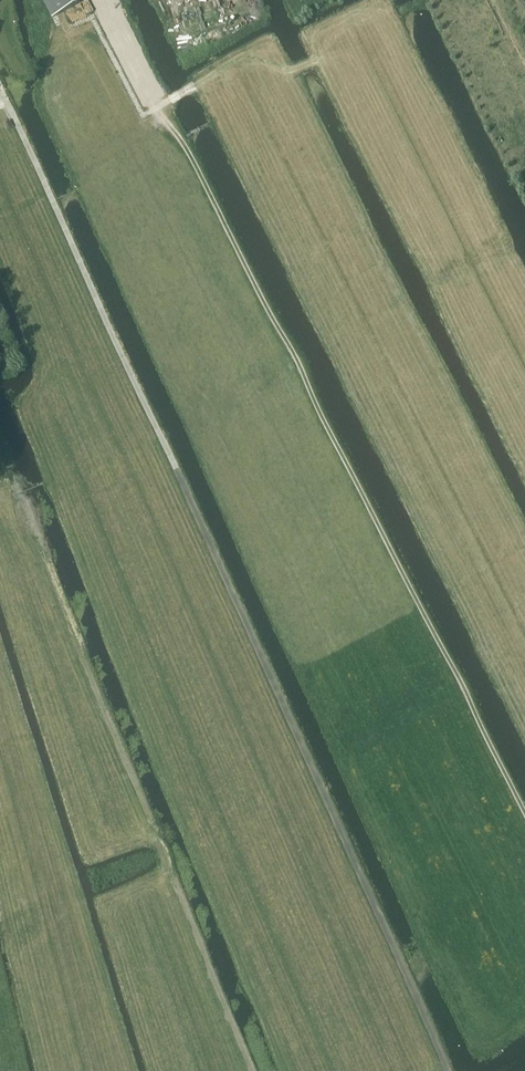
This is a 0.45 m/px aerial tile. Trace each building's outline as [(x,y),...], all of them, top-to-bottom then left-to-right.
[(50,19),(56,31),(92,13),(85,1),(85,0),(40,0),(50,19)]
